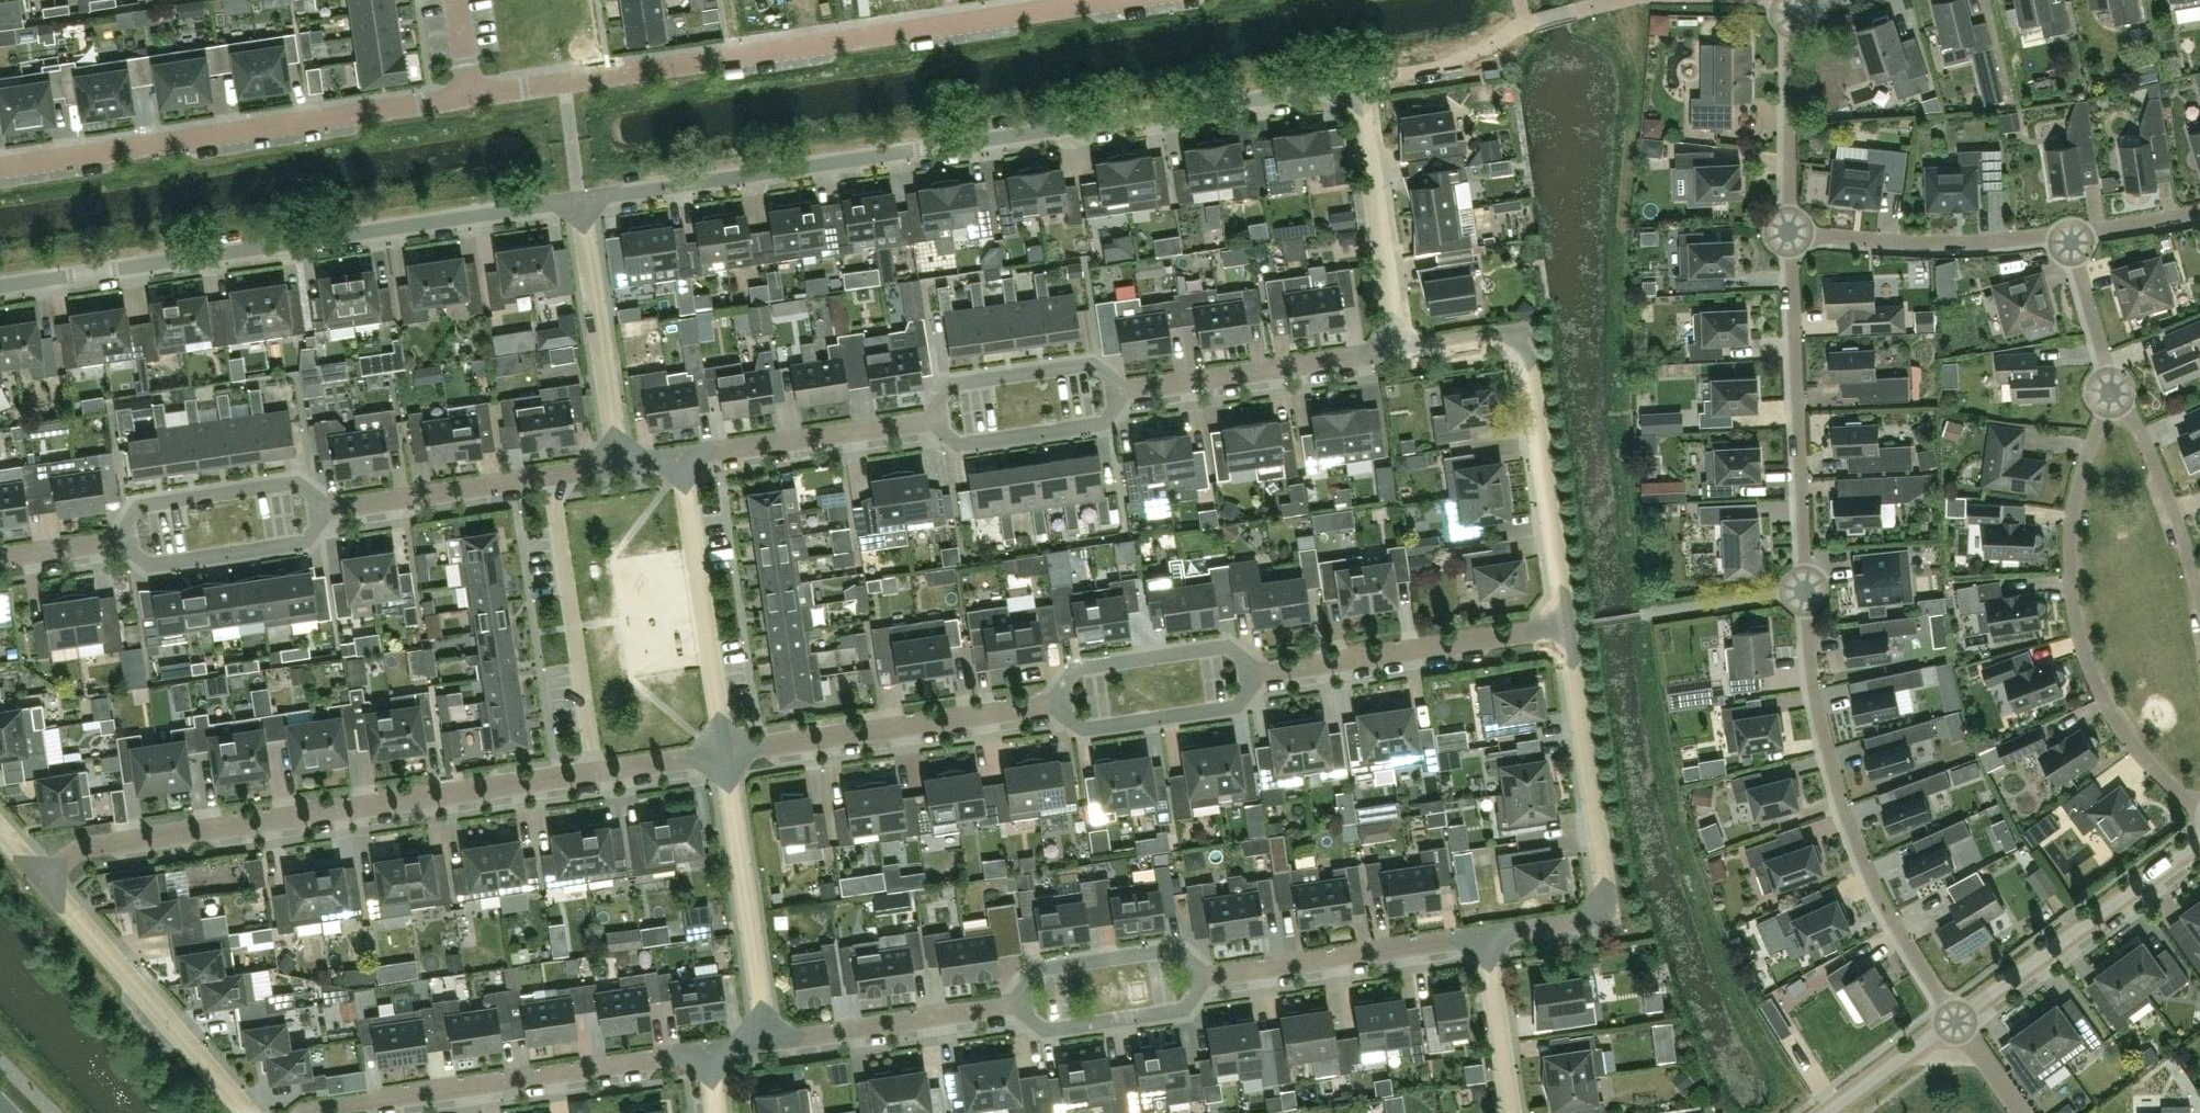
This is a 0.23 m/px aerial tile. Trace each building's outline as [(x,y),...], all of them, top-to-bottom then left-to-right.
[(103,0),(95,0),(89,1),(91,10),(104,8),(103,0)] [(306,10),(305,0),(295,0),(297,12),(306,10)] [(353,13),(394,7),(393,0),(351,0),(353,13)] [(624,21),(668,14),(666,0),(621,0),(624,21)] [(705,9),(718,7),(717,0),(704,0),(705,9)] [(1935,4),(1945,45),(1942,46),(1947,64),(1969,59),(1968,53),(1974,52),(1993,47),(1987,21),(1972,25),(1966,0),(1943,0),(1944,2),(1935,4)] [(2073,31),(2067,1),(2050,5),(2049,0),(2018,0),(2023,28),(2043,24),(2045,37),(2073,31)] [(2093,7),(2112,4),(2116,25),(2144,20),(2141,0),(2092,0),(2093,7)] [(2175,10),(2199,5),(2199,0),(2174,0),(2175,10)] [(56,6),(57,15),(70,13),(69,4),(56,6)] [(57,15),(56,6),(43,8),(44,17),(57,15)] [(353,13),(356,37),(398,30),(394,7),(353,13)] [(717,9),(701,11),(703,24),(719,22),(717,9)] [(668,14),(624,21),(628,44),(648,41),(649,45),(664,43),(664,39),(671,38),(668,14)] [(1910,78),(1928,72),(1918,43),(1902,48),(1892,19),(1890,19),(1889,14),(1874,19),(1875,24),(1859,30),(1875,76),(1906,65),(1910,78)] [(10,20),(11,29),(24,27),(23,18),(10,20)] [(10,20),(0,21),(0,30),(11,29),(10,20)] [(415,25),(399,28),(403,47),(419,44),(415,25)] [(356,37),(360,60),(401,54),(398,30),(356,37)] [(300,32),(302,45),(311,44),(309,31),(300,32)] [(299,61),(295,33),(256,39),(264,90),(275,89),(275,93),(289,91),(288,87),(290,86),(286,63),(299,61)] [(253,92),(264,90),(256,39),(217,45),(221,73),(235,71),(238,94),(240,94),(241,98),(254,96),(253,92)] [(1752,63),(1752,40),(1734,40),(1734,45),(1704,45),(1704,97),(1693,97),(1693,127),(1734,127),(1734,99),(1751,99),(1752,75),(1754,75),(1754,72),(1751,72),(1752,67),(1754,67),(1754,63),(1752,63)] [(311,44),(302,45),(304,59),(313,57),(311,44)] [(217,45),(178,51),(186,102),(212,98),(208,75),(221,73),(217,45)] [(160,106),(186,102),(178,51),(139,56),(143,84),(157,82),(160,106)] [(404,53),(401,54),(360,60),(355,61),(358,86),(407,78),(404,53)] [(139,56),(100,62),(108,114),(118,112),(119,116),(133,114),(132,110),(134,110),(130,86),(143,84),(139,56)] [(97,115),(108,114),(100,62),(76,66),(75,61),(60,63),(61,68),(65,96),(79,94),(82,118),(84,117),(85,121),(98,119),(97,115)] [(54,126),(54,122),(56,122),(52,98),(65,96),(61,68),(60,63),(42,66),(42,71),(22,74),(30,126),(40,124),(40,128),(54,126)] [(320,67),(306,69),(310,93),(324,91),(320,67)] [(0,77),(0,106),(4,129),(6,129),(6,133),(20,131),(19,127),(30,126),(22,74),(0,77)] [(2121,147),(2128,190),(2143,188),(2144,193),(2160,191),(2155,162),(2171,159),(2161,97),(2150,98),(2141,126),(2144,143),(2121,147)] [(2054,194),(2070,191),(2071,196),(2086,194),(2082,165),(2098,162),(2088,100),(2077,101),(2068,130),(2070,146),(2048,150),(2054,194)] [(1410,147),(1421,146),(1423,159),(1426,158),(1428,171),(1460,167),(1466,166),(1464,153),(1467,152),(1465,139),(1455,140),(1451,110),(1445,110),(1444,104),(1419,108),(1420,114),(1401,117),(1403,135),(1408,134),(1410,147)] [(1648,133),(1667,133),(1667,114),(1647,115),(1648,133)] [(1351,182),(1347,150),(1331,152),(1327,128),(1316,130),(1316,129),(1315,130),(1314,127),(1301,126),(1299,127),(1306,173),(1321,171),(1323,186),(1351,182)] [(1306,173),(1299,127),(1297,127),(1285,131),(1286,134),(1273,136),(1277,160),(1264,162),(1269,194),(1294,191),(1292,175),(1306,173)] [(2190,135),(2199,166),(2199,132),(2190,135)] [(1665,156),(1667,139),(1645,136),(1643,153),(1665,156)] [(1218,186),(1211,140),(1209,140),(1197,144),(1197,147),(1195,147),(1195,148),(1185,149),(1188,173),(1175,175),(1179,202),(1193,200),(1191,190),(1218,186)] [(1226,140),(1213,140),(1211,140),(1218,186),(1232,184),(1234,199),(1260,196),(1255,163),(1242,165),(1238,141),(1228,143),(1226,143),(1226,140)] [(1840,144),(1839,156),(1864,158),(1865,146),(1840,144)] [(1908,151),(1870,147),(1868,163),(1836,159),(1831,201),(1855,203),(1855,206),(1866,207),(1866,205),(1880,206),(1883,181),(1889,182),(1888,189),(1903,191),(1908,151)] [(2003,189),(2002,149),(1960,150),(1960,166),(1928,167),(1929,209),(1953,208),(1953,211),(1965,210),(1965,208),(1979,207),(1978,183),(1984,182),(1985,190),(2003,189)] [(1709,151),(1677,152),(1678,167),(1678,168),(1688,167),(1690,198),(1690,205),(1713,204),(1712,196),(1743,195),(1742,177),(1741,177),(1741,165),(1709,166),(1709,151)] [(1108,157),(1108,160),(1107,161),(1096,162),(1100,186),(1083,189),(1087,216),(1131,210),(1122,153),(1120,153),(1108,157)] [(1124,153),(1122,153),(1131,210),(1170,204),(1167,176),(1153,178),(1150,154),(1137,156),(1137,153),(1124,153)] [(1040,212),(1034,166),(1032,166),(1019,171),(1020,173),(1018,174),(1007,175),(1011,199),(998,201),(1003,234),(1016,232),(1014,216),(1040,212)] [(1036,166),(1034,166),(1040,212),(1067,208),(1069,224),(1083,222),(1078,190),(1065,192),(1061,167),(1051,169),(1049,169),(1048,166),(1036,166)] [(1418,200),(1413,200),(1415,214),(1472,206),(1466,166),(1460,167),(1428,171),(1422,172),(1424,186),(1416,187),(1418,200)] [(923,213),(909,215),(914,242),(939,238),(938,227),(952,225),(945,179),(943,180),(931,184),(931,187),(919,189),(923,213)] [(952,225),(966,223),(969,239),(994,235),(989,203),(976,205),(973,181),(960,182),(960,179),(947,179),(945,179),(952,225)] [(876,248),(914,243),(914,242),(909,215),(897,217),(893,193),(888,193),(882,189),(868,192),(876,246),(876,248)] [(862,248),(876,246),(868,192),(853,194),(849,199),(844,200),(847,223),(835,225),(839,254),(862,251),(862,248)] [(814,204),(808,200),(794,202),(795,207),(800,246),(801,246),(803,256),(816,254),(816,257),(839,254),(835,225),(823,227),(819,203),(814,204)] [(774,234),(761,236),(765,262),(803,256),(801,246),(800,246),(795,207),(794,202),(780,205),(775,210),(770,211),(774,234)] [(1438,238),(1440,251),(1472,247),(1470,233),(1476,232),(1472,206),(1415,214),(1417,228),(1422,227),(1424,240),(1438,238)] [(761,236),(749,238),(746,214),(740,215),(735,211),(720,213),(727,257),(728,267),(765,262),(761,236)] [(728,267),(727,257),(720,213),(706,216),(702,221),(696,222),(700,245),(687,247),(692,276),(715,272),(714,269),(728,267)] [(666,226),(661,222),(646,224),(655,281),(692,276),(687,247),(675,249),(672,226),(666,226)] [(618,287),(655,281),(646,224),(632,227),(628,232),(622,233),(626,256),(613,258),(618,287)] [(1342,231),(1344,244),(1359,241),(1357,228),(1342,231)] [(1704,232),(1681,233),(1683,274),(1677,274),(1678,289),(1705,288),(1704,273),(1735,272),(1735,260),(1736,260),(1735,241),(1705,243),(1704,232)] [(524,247),(530,288),(545,286),(546,297),(574,292),(570,265),(554,267),(551,243),(524,247)] [(517,301),(516,290),(530,288),(524,247),(497,252),(501,275),(488,277),(492,310),(506,308),(505,303),(517,301)] [(435,261),(442,301),(468,298),(470,313),(484,311),(479,278),(466,280),(462,257),(435,261)] [(1471,274),(1480,273),(1478,259),(1434,266),(1436,279),(1429,280),(1431,293),(1427,294),(1430,311),(1444,309),(1445,316),(1470,312),(1469,305),(1475,305),(1471,274)] [(2122,293),(2119,294),(2123,309),(2127,308),(2132,327),(2134,327),(2130,314),(2153,308),(2154,311),(2168,307),(2167,303),(2171,302),(2166,284),(2182,279),(2177,260),(2157,265),(2156,261),(2116,272),(2122,293)] [(429,319),(427,304),(442,301),(435,261),(409,265),(412,288),(399,290),(404,323),(429,319)] [(1310,274),(1318,328),(1327,327),(1328,332),(1345,329),(1341,302),(1354,300),(1349,268),(1326,271),(1325,265),(1309,268),(1310,274)] [(377,293),(374,270),(347,274),(354,325),(394,319),(390,292),(377,293)] [(1041,299),(1047,342),(1082,337),(1081,335),(1080,335),(1074,293),(1049,297),(1045,271),(1034,273),(1038,298),(1038,300),(1041,299)] [(919,308),(919,273),(898,273),(898,308),(919,308)] [(315,331),(354,325),(347,274),(320,278),(324,301),(310,303),(315,331)] [(1310,274),(1265,280),(1270,312),(1287,309),(1291,331),(1291,337),(1309,335),(1308,329),(1318,328),(1310,274)] [(1009,304),(1015,346),(1047,342),(1041,299),(1038,300),(1038,298),(1017,301),(1013,276),(1002,278),(1006,303),(1006,305),(1009,304)] [(1987,297),(1999,294),(2010,330),(2013,329),(2014,333),(2028,329),(2031,338),(2056,331),(2050,312),(2054,311),(2050,296),(2046,297),(2040,276),(1998,288),(1999,292),(1986,296),(1987,297)] [(976,309),(982,351),(1015,346),(1009,304),(1006,305),(1006,303),(985,306),(981,280),(970,282),(973,308),(974,309),(976,309)] [(1657,281),(1643,281),(1644,294),(1657,294),(1657,281)] [(1875,281),(1829,283),(1830,316),(1841,316),(1842,332),(1905,329),(1904,306),(1876,307),(1875,281)] [(289,306),(285,283),(258,287),(266,338),(306,332),(302,305),(289,306)] [(974,309),(973,308),(953,311),(949,285),(938,287),(941,314),(944,313),(950,354),(949,354),(949,356),(982,351),(976,309),(974,309)] [(222,316),(226,344),(266,338),(258,287),(231,291),(235,315),(222,316)] [(1249,338),(1245,316),(1260,314),(1256,287),(1217,293),(1219,303),(1224,342),(1249,338)] [(1177,293),(1178,299),(1182,325),(1197,323),(1200,346),(1224,342),(1219,303),(1207,305),(1205,289),(1177,293)] [(178,299),(185,340),(211,336),(213,346),(226,344),(222,316),(209,318),(205,295),(178,299)] [(804,296),(791,298),(793,312),(806,311),(804,296)] [(1119,332),(1123,357),(1147,353),(1140,304),(1139,297),(1096,303),(1100,335),(1119,332)] [(142,328),(146,356),(147,361),(160,359),(160,354),(186,350),(185,340),(178,299),(152,303),(155,326),(142,328)] [(1171,350),(1168,327),(1182,325),(1178,299),(1140,304),(1147,353),(1171,350)] [(748,307),(753,334),(773,330),(769,304),(748,307)] [(126,307),(99,311),(106,362),(146,356),(142,328),(129,330),(128,325),(126,307)] [(1748,310),(1695,312),(1696,342),(1691,343),(1692,358),(1718,357),(1717,342),(1748,340),(1748,328),(1749,328),(1748,310)] [(75,338),(62,340),(66,368),(106,362),(99,311),(72,315),(73,320),(75,338)] [(905,332),(889,334),(891,349),(898,391),(923,387),(921,375),(916,345),(928,344),(924,317),(909,320),(905,332)] [(33,378),(58,374),(53,342),(40,344),(37,320),(10,324),(16,365),(30,362),(33,378)] [(2177,381),(2199,372),(2199,354),(2198,349),(2199,348),(2199,321),(2166,336),(2171,348),(2154,355),(2160,369),(2157,371),(2165,391),(2179,385),(2177,381)] [(2,367),(16,365),(10,324),(0,325),(0,383),(4,382),(2,367)] [(537,331),(540,349),(580,343),(577,325),(563,328),(537,331)] [(863,331),(851,333),(854,355),(855,360),(867,358),(871,385),(873,395),(898,391),(891,349),(889,334),(875,337),(864,338),(863,331)] [(855,360),(854,355),(851,333),(837,335),(838,342),(827,344),(830,358),(817,360),(824,402),(849,398),(843,362),(855,360)] [(691,374),(704,372),(705,372),(704,367),(700,341),(682,344),(687,371),(687,374),(691,374)] [(798,406),(824,402),(817,360),(814,342),(801,344),(804,362),(792,364),(798,406)] [(1846,351),(1832,351),(1833,381),(1843,380),(1843,396),(1860,395),(1860,402),(1911,400),(1910,376),(1877,377),(1875,349),(1858,350),(1858,347),(1845,347),(1846,351)] [(743,372),(749,414),(775,410),(768,370),(775,368),(772,349),(759,351),(755,366),(756,370),(743,372)] [(2015,401),(2057,399),(2056,365),(2038,366),(2038,353),(1999,355),(2000,379),(2014,379),(2015,401)] [(724,418),(749,414),(743,372),(741,361),(704,367),(705,372),(704,372),(705,378),(706,378),(709,395),(720,393),(724,418)] [(646,402),(650,430),(675,426),(669,384),(667,369),(629,375),(634,404),(646,402)] [(687,371),(667,374),(669,384),(675,426),(701,422),(699,411),(694,380),(692,380),(691,374),(687,374),(687,371)] [(1759,397),(1758,378),(1715,380),(1716,398),(1705,399),(1706,411),(1700,411),(1701,426),(1728,425),(1727,410),(1758,409),(1758,397),(1759,397)] [(573,422),(572,416),(585,414),(582,394),(581,382),(555,386),(541,388),(541,393),(549,442),(558,441),(559,446),(576,444),(573,422)] [(1498,417),(1495,400),(1492,400),(1490,389),(1466,392),(1465,387),(1445,390),(1449,413),(1433,415),(1437,443),(1471,437),(1469,422),(1498,417)] [(262,458),(297,453),(296,452),(295,452),(289,409),(264,413),(261,388),(249,390),(253,415),(253,416),(256,416),(262,458)] [(224,421),(230,463),(262,458),(256,416),(253,416),(253,415),(232,418),(228,393),(217,394),(221,420),(221,421),(224,421)] [(523,452),(540,449),(539,444),(549,442),(541,393),(515,397),(501,399),(505,426),(518,424),(522,445),(523,452)] [(230,463),(224,421),(221,421),(221,420),(200,423),(196,397),(185,399),(189,424),(189,426),(191,426),(197,468),(230,463)] [(488,401),(448,407),(450,418),(456,456),(465,455),(466,460),(483,457),(483,452),(479,430),(492,428),(488,401)] [(189,426),(189,424),(168,427),(164,402),(153,404),(156,429),(157,431),(159,430),(165,472),(197,468),(191,426),(189,426)] [(1346,462),(1386,456),(1382,429),(1369,431),(1365,406),(1355,408),(1338,410),(1346,462)] [(157,431),(156,429),(136,432),(132,407),(116,409),(120,436),(127,435),(130,450),(125,451),(129,476),(128,477),(128,478),(165,472),(159,430),(157,431)] [(357,431),(363,470),(372,469),(373,474),(391,471),(386,444),(399,442),(395,409),(355,415),(357,431)] [(2186,415),(2193,430),(2180,436),(2187,451),(2183,453),(2192,472),(2199,468),(2199,409),(2186,415)] [(1315,438),(1302,440),(1307,473),(1320,471),(1320,466),(1346,462),(1338,410),(1322,413),(1312,414),(1314,433),(1315,438)] [(456,456),(450,418),(423,422),(422,411),(408,413),(412,440),(426,438),(430,466),(447,463),(446,458),(456,456)] [(1677,413),(1641,415),(1642,432),(1679,430),(1677,413)] [(354,477),(353,471),(363,470),(357,431),(346,433),(345,427),(337,418),(315,422),(320,454),(333,452),(337,479),(354,477)] [(1258,480),(1298,474),(1293,442),(1280,444),(1277,420),(1266,421),(1250,423),(1256,464),(1258,480)] [(1849,425),(1835,426),(1836,455),(1849,455),(1850,471),(1914,468),(1913,445),(1880,446),(1879,424),(1862,425),(1862,421),(1849,422),(1849,425)] [(1234,426),(1223,428),(1227,452),(1214,454),(1218,481),(1231,479),(1229,468),(1256,464),(1250,423),(1234,426)] [(1993,426),(1985,484),(2042,492),(2046,462),(2020,458),(2024,430),(1993,426)] [(1183,486),(1184,491),(1210,487),(1205,455),(1192,457),(1188,433),(1161,437),(1169,485),(1169,488),(1183,486)] [(1169,485),(1161,437),(1134,441),(1138,465),(1125,467),(1130,502),(1157,498),(1155,487),(1169,485)] [(1761,447),(1729,449),(1729,440),(1714,441),(1714,450),(1708,450),(1709,480),(1704,480),(1704,496),(1731,494),(1730,480),(1761,478),(1761,466),(1762,466),(1761,447)] [(113,452),(86,456),(74,458),(82,512),(107,508),(103,485),(118,483),(113,452)] [(1473,453),(1444,457),(1450,498),(1509,489),(1507,474),(1503,474),(1501,462),(1476,466),(1473,453)] [(1075,500),(1075,502),(1096,499),(1100,524),(1111,522),(1108,495),(1105,496),(1099,455),(1100,455),(1099,454),(1066,458),(1073,501),(1075,500)] [(58,515),(82,512),(74,458),(36,463),(41,495),(55,493),(58,515)] [(1043,505),(1043,507),(1064,503),(1068,529),(1079,527),(1075,502),(1075,500),(1073,501),(1066,458),(1034,463),(1041,505),(1043,505)] [(41,495),(36,463),(9,467),(11,478),(0,480),(0,489),(5,523),(29,520),(26,497),(41,495)] [(1041,505),(1034,463),(1002,468),(1008,510),(1011,510),(1011,511),(1032,508),(1036,534),(1047,532),(1043,507),(1043,505),(1041,505)] [(1008,510),(1002,468),(967,473),(968,475),(969,474),(975,517),(1000,513),(1004,538),(1015,537),(1011,511),(1011,510),(1008,510)] [(866,534),(858,535),(861,551),(884,547),(882,532),(907,528),(898,470),(884,474),(884,478),(872,480),(874,494),(876,504),(862,506),(866,534)] [(947,523),(943,494),(929,496),(925,472),(913,474),(913,470),(898,470),(907,528),(947,523)] [(1933,487),(1932,474),(1861,477),(1862,495),(1838,496),(1838,499),(1833,499),(1834,515),(1839,515),(1839,527),(1850,527),(1850,532),(1866,532),(1865,526),(1884,525),(1883,502),(1910,501),(1933,487)] [(1677,484),(1644,485),(1645,500),(1678,499),(1677,484)] [(752,517),(785,513),(786,513),(800,511),(796,486),(772,490),(771,487),(758,489),(759,492),(748,493),(752,517)] [(1348,489),(1332,491),(1334,510),(1351,508),(1348,489)] [(1507,504),(1511,504),(1509,489),(1450,498),(1445,498),(1451,539),(1485,533),(1483,520),(1509,516),(1507,504)] [(828,506),(837,505),(846,504),(845,490),(826,493),(828,506)] [(2046,542),(2045,537),(2041,533),(2037,532),(2037,524),(2021,523),(2021,522),(2004,521),(2004,505),(1971,503),(1971,521),(1988,522),(1986,557),(2036,559),(2036,550),(2041,549),(2045,546),(2046,542)] [(837,505),(838,518),(848,517),(846,504),(837,505)] [(1738,518),(1737,504),(1701,506),(1702,523),(1726,522),(1727,539),(1721,539),(1722,554),(1728,554),(1729,574),(1762,573),(1761,553),(1763,553),(1762,537),(1761,537),(1760,517),(1738,518)] [(862,506),(854,507),(858,535),(866,534),(862,506)] [(752,517),(755,541),(789,536),(804,534),(800,511),(786,513),(785,513),(752,517)] [(806,525),(807,541),(829,540),(828,524),(806,525)] [(467,560),(500,555),(497,531),(486,532),(486,529),(473,532),(473,534),(447,538),(450,562),(458,561),(467,560)] [(63,533),(64,544),(83,542),(82,531),(63,533)] [(789,536),(755,541),(759,564),(792,559),(798,558),(803,557),(801,544),(805,543),(804,534),(789,536)] [(853,550),(851,537),(841,539),(843,552),(853,550)] [(1363,565),(1370,608),(1397,604),(1393,574),(1409,572),(1405,545),(1387,547),(1389,561),(1363,565)] [(1480,595),(1498,593),(1499,598),(1514,596),(1513,590),(1524,589),(1522,577),(1526,577),(1524,559),(1494,564),(1492,548),(1462,553),(1466,580),(1478,578),(1480,595)] [(1302,577),(1276,581),(1282,622),(1309,618),(1305,590),(1322,588),(1318,561),(1316,549),(1299,551),(1302,577)] [(843,552),(845,565),(855,563),(853,550),(843,552)] [(1887,613),(1886,602),(1899,601),(1900,604),(1903,603),(1903,601),(1913,600),(1909,550),(1865,554),(1867,571),(1858,572),(1861,605),(1871,604),(1872,615),(1887,613)] [(394,551),(369,555),(375,598),(377,611),(417,605),(413,579),(398,581),(394,551)] [(416,554),(418,567),(428,566),(426,553),(416,554)] [(1003,573),(1019,571),(1020,576),(1049,571),(1046,553),(1001,559),(1003,573)] [(353,615),(351,602),(375,598),(369,555),(343,559),(348,589),(334,591),(337,617),(353,615)] [(462,585),(465,584),(504,578),(500,555),(467,560),(458,561),(462,585)] [(1370,608),(1363,565),(1362,555),(1318,561),(1322,588),(1322,591),(1334,590),(1338,593),(1339,592),(1342,613),(1370,608)] [(798,558),(792,559),(759,564),(762,588),(801,582),(801,581),(798,558)] [(1170,573),(1145,576),(1150,608),(1151,613),(1164,611),(1167,628),(1192,624),(1187,586),(1185,575),(1183,560),(1182,558),(1168,560),(1170,573)] [(1256,561),(1228,565),(1233,595),(1234,604),(1246,602),(1246,604),(1250,607),(1252,607),(1254,626),(1282,622),(1276,581),(1259,583),(1256,561)] [(1214,598),(1233,595),(1228,565),(1209,568),(1209,572),(1185,575),(1192,624),(1218,621),(1214,598)] [(428,566),(418,567),(420,580),(430,579),(428,566)] [(314,594),(311,571),(284,575),(290,613),(291,623),(318,619),(318,620),(332,618),(328,592),(314,594)] [(291,623),(290,613),(284,575),(258,579),(264,616),(265,627),(291,623)] [(884,589),(882,577),(866,580),(868,592),(884,589)] [(1110,586),(1097,588),(1104,637),(1130,634),(1126,611),(1139,609),(1135,577),(1109,581),(1110,586)] [(469,608),(507,602),(504,578),(465,584),(469,608)] [(258,579),(232,582),(238,620),(264,616),(258,579)] [(762,588),(766,611),(814,604),(810,580),(801,581),(801,582),(762,588)] [(2046,617),(2049,613),(2049,608),(2047,604),(2043,601),(2038,601),(2037,592),(2021,595),(2021,594),(2004,596),(2001,580),(1959,587),(1963,614),(1990,610),(1994,635),(2043,627),(2041,618),(2046,617)] [(206,586),(212,624),(238,620),(232,582),(206,586)] [(867,596),(866,583),(856,585),(858,598),(867,596)] [(1070,583),(1050,586),(1055,622),(1057,622),(1056,619),(1075,617),(1078,641),(1104,637),(1097,588),(1071,592),(1070,583)] [(181,590),(186,628),(212,624),(206,586),(181,590)] [(1032,586),(1005,587),(1006,600),(1033,599),(1032,586)] [(157,614),(143,616),(148,646),(188,640),(186,628),(181,590),(154,594),(157,614)] [(85,593),(70,594),(78,642),(103,638),(105,652),(124,649),(119,617),(102,619),(98,595),(86,597),(85,593)] [(78,642),(70,594),(56,598),(57,601),(45,603),(48,627),(35,629),(39,657),(53,655),(51,646),(78,642)] [(858,598),(859,611),(869,609),(867,596),(858,598)] [(433,599),(423,601),(425,614),(435,613),(433,599)] [(469,608),(472,632),(477,631),(477,630),(511,625),(507,602),(469,608)] [(766,611),(769,635),(821,627),(821,626),(814,627),(810,605),(814,605),(814,604),(766,611)] [(1003,663),(1016,661),(1009,610),(1008,606),(967,612),(972,644),(986,642),(989,661),(1002,659),(1003,663)] [(1009,610),(1016,661),(1030,659),(1029,655),(1042,653),(1035,606),(1009,610)] [(1845,640),(1848,665),(1892,659),(1889,636),(1917,631),(1915,615),(1860,622),(1862,638),(1845,640)] [(917,620),(926,674),(939,672),(939,668),(952,666),(948,646),(962,644),(958,617),(944,619),(943,616),(917,620)] [(917,620),(872,627),(872,628),(878,666),(897,663),(898,674),(911,672),(912,677),(926,674),(917,620)] [(1775,659),(1775,655),(1772,656),(1772,651),(1774,651),(1774,647),(1771,647),(1769,624),(1752,626),(1752,631),(1738,632),(1739,645),(1727,646),(1732,692),(1762,689),(1761,672),(1774,671),(1772,660),(1775,659)] [(481,654),(514,648),(511,625),(477,630),(477,631),(481,653),(481,654)] [(773,658),(812,652),(811,652),(809,638),(823,636),(821,627),(769,635),(773,658)] [(867,644),(865,631),(855,633),(857,646),(867,644)] [(857,646),(859,659),(869,657),(867,644),(857,646)] [(311,657),(311,656),(309,646),(295,648),(297,659),(311,657)] [(423,649),(425,662),(435,660),(433,647),(423,649)] [(297,659),(295,648),(281,650),(282,661),(297,659)] [(477,664),(479,678),(484,678),(484,677),(518,672),(514,648),(481,654),(481,653),(475,654),(466,655),(467,661),(471,664),(477,663),(477,664)] [(352,682),(369,679),(364,650),(347,653),(352,682)] [(776,681),(810,676),(821,675),(817,651),(811,652),(812,652),(773,658),(776,681)] [(2064,694),(2061,686),(2065,683),(2067,679),(2067,674),(2064,670),(2059,668),(2055,669),(2052,661),(2037,667),(2036,665),(2020,672),(2014,657),(1983,668),(1990,685),(2006,679),(2018,711),(2064,694)] [(260,670),(260,669),(258,659),(242,661),(244,672),(260,670)] [(427,675),(437,673),(435,660),(425,662),(427,675)] [(192,663),(193,674),(208,672),(206,661),(192,663)] [(226,663),(227,669),(227,674),(244,672),(242,661),(226,663)] [(871,667),(861,669),(863,682),(873,681),(871,667)] [(1869,693),(1852,697),(1857,722),(1900,712),(1895,689),(1924,683),(1920,667),(1866,678),(1869,693)] [(488,701),(521,695),(518,672),(484,677),(484,678),(488,701)] [(821,675),(810,676),(776,681),(780,706),(790,704),(791,707),(804,705),(803,702),(824,699),(821,675)] [(1540,697),(1538,686),(1495,692),(1497,709),(1481,712),(1485,737),(1519,732),(1517,718),(1547,714),(1544,696),(1540,697)] [(351,702),(355,728),(368,726),(373,757),(399,753),(393,709),(378,711),(377,707),(369,699),(365,700),(363,687),(350,689),(351,702)] [(433,716),(430,690),(391,696),(393,709),(399,753),(425,749),(420,718),(433,716)] [(437,695),(439,708),(449,706),(447,693),(437,695)] [(1727,703),(1725,694),(1703,697),(1705,706),(1727,703)] [(483,725),(525,719),(521,695),(488,701),(479,702),(483,725)] [(0,698),(0,734),(43,728),(40,705),(6,710),(4,697),(1,698),(0,698)] [(314,721),(321,764),(333,763),(333,767),(348,765),(343,730),(355,728),(351,702),(328,706),(330,719),(314,721)] [(1749,704),(1723,708),(1730,751),(1784,743),(1782,730),(1785,730),(1783,715),(1779,715),(1779,713),(1751,717),(1749,704)] [(441,721),(451,719),(449,706),(439,708),(441,721)] [(1385,710),(1394,767),(1420,763),(1422,772),(1439,769),(1434,734),(1417,737),(1412,706),(1385,710)] [(1396,782),(1394,767),(1385,710),(1358,715),(1362,745),(1348,747),(1352,773),(1355,773),(1356,780),(1375,777),(1377,785),(1396,782)] [(1965,714),(1969,732),(1981,730),(1977,711),(1965,714)] [(195,725),(199,751),(212,749),(217,780),(243,776),(234,719),(210,723),(208,712),(194,714),(195,725)] [(273,714),(277,740),(290,738),(295,768),(321,764),(314,721),(289,725),(287,712),(273,714)] [(273,714),(260,716),(234,719),(243,776),(269,772),(264,742),(277,740),(273,714)] [(1296,719),(1304,767),(1319,764),(1322,780),(1347,776),(1343,748),(1329,750),(1325,720),(1315,721),(1314,717),(1296,719)] [(1930,718),(1876,734),(1881,748),(1864,753),(1871,777),(1913,765),(1907,742),(1935,734),(1930,718)] [(483,750),(495,748),(505,747),(505,749),(518,747),(518,745),(528,743),(525,719),(483,725),(479,726),(483,750)] [(1306,782),(1304,767),(1296,719),(1278,722),(1279,726),(1270,728),(1273,747),(1271,747),(1268,751),(1268,753),(1257,755),(1262,788),(1306,782)] [(173,742),(158,744),(165,788),(191,784),(186,753),(199,751),(195,725),(171,729),(173,742)] [(2091,734),(2086,736),(2081,729),(2068,738),(2067,737),(2053,746),(2053,747),(2049,750),(2046,744),(2048,743),(2040,727),(1998,746),(2006,762),(2036,749),(2040,756),(2059,785),(2101,758),(2096,751),(2099,748),(2101,743),(2099,738),(2095,735),(2091,734)] [(49,763),(43,728),(0,734),(0,758),(21,755),(23,767),(49,763)] [(461,753),(458,729),(443,731),(446,756),(461,753)] [(139,792),(165,788),(158,744),(143,746),(141,733),(117,737),(121,763),(134,761),(139,792)] [(1790,749),(1811,745),(1809,734),(1788,738),(1790,749)] [(1216,790),(1217,790),(1231,788),(1233,801),(1258,797),(1254,771),(1241,773),(1236,743),(1210,747),(1216,790)] [(1216,790),(1210,747),(1199,748),(1198,744),(1183,746),(1189,781),(1171,784),(1176,818),(1194,816),(1193,807),(1219,803),(1217,790),(1216,790)] [(1500,777),(1503,777),(1505,793),(1553,786),(1551,771),(1547,771),(1545,759),(1520,763),(1517,748),(1488,752),(1490,768),(1491,768),(1491,771),(1500,777)] [(1122,760),(1129,803),(1144,801),(1146,814),(1157,812),(1158,823),(1172,821),(1166,784),(1153,786),(1148,756),(1122,760)] [(1031,758),(1038,806),(1039,815),(1079,810),(1075,781),(1062,783),(1058,759),(1046,761),(1046,757),(1031,758)] [(1129,803),(1122,760),(1111,761),(1110,757),(1096,759),(1101,794),(1088,796),(1092,822),(1116,819),(1114,806),(1129,803)] [(1038,806),(1031,758),(1016,762),(1017,765),(1005,767),(1008,791),(995,793),(1000,821),(1024,818),(1023,808),(1038,806)] [(80,795),(81,795),(91,794),(87,770),(51,775),(49,763),(23,767),(25,783),(26,783),(26,780),(38,778),(41,800),(80,795)] [(1951,784),(1945,768),(1892,788),(1898,802),(1881,808),(1890,832),(1932,816),(1923,794),(1951,784)] [(958,817),(951,769),(937,773),(937,777),(925,779),(929,803),(916,805),(920,833),(934,831),(934,836),(958,832),(958,833),(959,833),(957,818),(958,817)] [(1000,821),(995,793),(982,795),(979,771),(967,773),(966,769),(951,769),(958,817),(973,815),(975,825),(1000,821)] [(1757,817),(1800,807),(1797,794),(1801,793),(1797,779),(1793,779),(1793,777),(1765,784),(1762,771),(1732,778),(1738,802),(1753,798),(1757,817)] [(2131,796),(2130,798),(2121,787),(2101,801),(2098,797),(2103,792),(2094,780),(2063,803),(2085,834),(2098,825),(2117,851),(2151,826),(2136,807),(2138,806),(2131,796)] [(879,829),(872,781),(857,785),(858,789),(846,790),(849,815),(836,817),(840,845),(854,843),(852,833),(879,829)] [(920,833),(916,805),(903,807),(899,783),(887,784),(886,781),(872,781),(879,829),(880,839),(920,833)] [(1694,800),(1715,800),(1716,783),(1694,782),(1694,800)] [(1497,811),(1498,821),(1500,835),(1530,830),(1528,817),(1553,813),(1551,801),(1555,801),(1553,786),(1505,793),(1496,794),(1499,810),(1497,811)] [(125,799),(124,788),(111,790),(112,801),(125,799)] [(777,838),(781,837),(785,863),(806,860),(804,849),(830,845),(826,817),(813,819),(809,796),(803,797),(802,793),(783,793),(783,800),(776,801),(779,820),(774,820),(777,838)] [(81,795),(80,795),(41,800),(45,824),(94,816),(91,794),(81,795)] [(1361,816),(1386,814),(1385,801),(1360,802),(1361,816)] [(674,813),(674,816),(669,817),(675,858),(676,858),(690,856),(691,866),(705,864),(697,813),(691,814),(690,810),(674,813)] [(677,868),(676,858),(675,858),(669,817),(664,818),(663,814),(647,817),(647,820),(641,821),(644,845),(631,847),(635,874),(677,868)] [(1971,833),(1964,817),(1913,840),(1919,854),(1903,862),(1914,884),(1954,866),(1944,845),(1971,833)] [(588,881),(629,875),(625,848),(612,850),(609,826),(602,827),(602,823),(585,826),(586,829),(580,830),(588,881)] [(588,881),(580,830),(575,831),(574,827),(558,830),(558,833),(552,834),(556,858),(543,860),(547,887),(588,881)] [(1970,848),(1977,866),(2008,854),(2001,836),(1970,848)] [(492,843),(498,884),(499,884),(500,894),(540,888),(536,861),(523,863),(520,839),(514,840),(513,837),(496,839),(497,843),(492,843)] [(1771,870),(1778,889),(1824,873),(1820,861),(1824,859),(1819,845),(1815,846),(1814,844),(1785,854),(1779,837),(1746,849),(1752,867),(1756,866),(1759,874),(1771,870)] [(500,894),(499,884),(498,884),(492,843),(486,844),(486,841),(469,843),(470,847),(463,848),(467,871),(454,873),(458,901),(500,894)] [(1408,867),(1414,906),(1424,905),(1425,910),(1442,907),(1438,880),(1451,878),(1446,846),(1420,850),(1423,865),(1408,867)] [(1534,848),(1498,853),(1502,878),(1505,900),(1523,897),(1522,893),(1564,887),(1562,875),(1566,875),(1564,857),(1552,859),(1536,861),(1534,848)] [(431,852),(425,853),(424,850),(408,852),(408,856),(403,857),(409,897),(408,897),(410,908),(452,902),(448,874),(435,876),(431,852)] [(378,885),(366,886),(370,919),(411,913),(410,908),(408,897),(409,897),(403,857),(398,857),(397,854),(381,856),(381,860),(375,861),(378,879),(378,885)] [(266,884),(262,857),(247,859),(251,887),(266,884)] [(1414,906),(1408,867),(1382,872),(1380,861),(1367,863),(1371,890),(1384,888),(1388,915),(1405,913),(1405,908),(1414,906)] [(337,867),(336,863),(320,865),(320,869),(315,870),(322,921),(363,915),(359,887),(346,889),(343,866),(337,867)] [(1134,883),(1140,928),(1164,925),(1160,897),(1174,895),(1170,864),(1155,866),(1157,879),(1134,883)] [(1320,881),(1326,919),(1335,918),(1336,923),(1353,921),(1349,893),(1362,891),(1358,864),(1333,868),(1334,879),(1320,881)] [(1316,921),(1326,919),(1320,881),(1317,865),(1273,872),(1278,903),(1295,901),(1299,929),(1317,926),(1316,921)] [(294,925),(322,921),(315,870),(309,871),(309,867),(292,869),(293,873),(286,874),(290,898),(274,900),(279,933),(295,930),(294,925)] [(2058,889),(2042,867),(2029,876),(2045,899),(2058,889)] [(166,871),(108,880),(111,897),(117,896),(119,908),(130,906),(170,900),(170,899),(177,898),(190,896),(186,870),(166,873),(166,871)] [(1986,884),(1978,870),(1948,886),(1957,901),(1954,902),(1961,913),(1960,918),(1940,929),(1958,958),(1994,936),(1985,921),(2005,910),(1989,882),(1986,884)] [(1032,871),(1017,873),(1019,888),(1034,886),(1032,871)] [(1270,878),(1246,881),(1245,878),(1241,875),(1229,876),(1231,894),(1237,933),(1247,931),(1247,936),(1265,934),(1261,906),(1274,904),(1270,878)] [(1094,879),(1097,899),(1111,898),(1116,932),(1121,931),(1122,936),(1136,934),(1135,929),(1140,928),(1134,883),(1110,886),(1109,877),(1094,879)] [(1081,890),(1058,893),(1064,939),(1088,935),(1084,907),(1098,905),(1097,899),(1094,879),(1080,881),(1081,890)] [(1237,933),(1231,894),(1217,896),(1214,881),(1187,885),(1192,917),(1207,914),(1211,942),(1228,939),(1228,934),(1237,933)] [(1040,942),(1064,939),(1058,893),(1034,897),(1033,888),(1019,890),(1022,916),(1036,914),(1040,942)] [(2198,897),(2194,899),(2191,901),(2188,905),(2186,909),(2187,910),(2184,913),(2198,932),(2182,944),(2199,969),(2199,897),(2198,897)] [(170,900),(130,906),(132,922),(139,921),(140,933),(169,929),(171,942),(229,933),(226,913),(202,917),(203,923),(196,924),(181,926),(177,898),(170,899),(170,900)] [(1777,913),(1757,923),(1769,950),(1790,941),(1802,935),(1807,948),(1820,942),(1833,936),(1851,928),(1846,917),(1850,915),(1843,901),(1840,903),(1838,900),(1828,905),(1810,913),(1805,901),(1777,913)] [(987,906),(988,917),(989,924),(963,928),(965,939),(971,977),(977,976),(977,980),(993,978),(992,974),(998,973),(995,949),(1022,945),(1016,902),(987,906)] [(687,940),(715,936),(713,922),(685,926),(687,940)] [(919,930),(879,935),(880,940),(881,951),(887,990),(914,986),(910,963),(923,961),(919,930)] [(971,977),(965,939),(951,941),(950,930),(924,934),(928,961),(941,959),(944,981),(971,977)] [(235,974),(235,973),(229,933),(171,942),(176,972),(182,971),(184,983),(195,981),(195,980),(235,974)] [(882,990),(887,990),(881,951),(880,940),(853,944),(853,945),(840,947),(844,973),(857,971),(860,994),(866,993),(867,997),(882,994),(882,990)] [(839,974),(835,942),(821,944),(822,949),(792,954),(795,976),(791,976),(794,992),(798,991),(799,1003),(809,1001),(809,1002),(820,1000),(830,998),(826,976),(839,974)] [(2123,955),(2124,957),(2121,959),(2145,992),(2146,992),(2158,983),(2167,996),(2190,979),(2171,952),(2158,961),(2144,942),(2140,945),(2139,943),(2135,944),(2131,945),(2127,948),(2125,951),(2123,955)] [(1880,976),(1874,966),(1863,973),(1854,959),(1828,975),(1857,1020),(1862,1021),(1869,1017),(1870,1018),(1882,1011),(1885,1015),(1898,1007),(1901,1011),(1903,1010),(1887,986),(1889,985),(1887,981),(1885,983),(1883,979),(1884,978),(1882,974),(1880,976)] [(2152,1000),(2146,992),(2145,992),(2121,959),(2118,961),(2117,959),(2113,960),(2109,961),(2105,964),(2102,967),(2101,971),(2102,973),(2098,975),(2112,995),(2100,1004),(2119,1031),(2132,1021),(2129,1017),(2152,1000)] [(619,976),(621,990),(627,1028),(638,1026),(639,1030),(652,1027),(648,1002),(661,1000),(658,974),(658,970),(619,976)] [(237,1016),(268,1011),(266,997),(257,998),(253,971),(235,973),(235,974),(195,980),(195,981),(197,997),(204,996),(206,1007),(235,1003),(237,1016)] [(1574,977),(1573,971),(1548,975),(1549,981),(1534,983),(1537,1001),(1541,1000),(1543,1014),(1550,1013),(1552,1029),(1596,1022),(1594,1006),(1600,1005),(1596,977),(1580,979),(1580,976),(1574,977)] [(671,972),(658,974),(661,1000),(674,998),(678,1021),(702,1017),(696,979),(673,982),(671,972)] [(721,975),(696,979),(702,1017),(726,1014),(721,975)] [(596,983),(582,985),(587,1011),(600,1009),(603,1032),(627,1028),(621,990),(598,993),(596,983)] [(559,999),(547,1001),(553,1039),(577,1036),(573,1013),(587,1011),(582,985),(557,988),(559,999)] [(507,990),(512,1022),(525,1020),(528,1043),(553,1039),(547,1001),(535,1002),(533,992),(521,994),(520,987),(507,990)] [(484,1010),(472,1012),(478,1050),(502,1047),(499,1024),(512,1022),(507,990),(487,993),(482,999),(484,1010)] [(1425,1025),(1429,1051),(1453,1048),(1451,1035),(1469,1032),(1462,990),(1434,994),(1438,1023),(1425,1025)] [(1385,1001),(1379,1002),(1386,1044),(1399,1043),(1401,1056),(1411,1054),(1412,1063),(1426,1061),(1421,1026),(1408,1028),(1403,999),(1399,999),(1399,995),(1384,998),(1385,1001)] [(1781,1012),(1772,997),(1761,1004),(1770,1018),(1781,1012)] [(450,1032),(454,1054),(478,1050),(472,1012),(460,1013),(458,998),(432,1002),(433,1006),(437,1033),(450,1032)] [(1360,1035),(1347,1037),(1351,1063),(1387,1058),(1386,1044),(1379,1002),(1374,1003),(1374,999),(1359,1001),(1359,1005),(1355,1006),(1360,1035)] [(2036,1021),(2066,1063),(2089,1047),(2092,1051),(2105,1041),(2085,1015),(2073,1024),(2059,1004),(2055,1007),(2054,1006),(2050,1006),(2046,1008),(2042,1010),(2039,1014),(2037,1018),(2038,1019),(2036,1021)] [(396,1012),(403,1061),(428,1058),(424,1035),(437,1033),(433,1006),(420,1008),(420,1009),(396,1012)] [(1311,1012),(1306,1013),(1312,1055),(1335,1052),(1338,1074),(1352,1072),(1351,1063),(1347,1037),(1334,1039),(1329,1010),(1326,1010),(1325,1006),(1310,1009),(1311,1012)] [(290,1050),(290,1049),(284,1009),(268,1011),(237,1016),(241,1046),(248,1045),(249,1057),(260,1055),(290,1050)] [(1286,1046),(1273,1048),(1278,1083),(1292,1081),(1288,1059),(1312,1055),(1306,1013),(1300,1014),(1300,1010),(1285,1012),(1285,1016),(1282,1017),(1286,1046)] [(363,1044),(376,1042),(379,1065),(403,1061),(396,1012),(359,1018),(363,1044)] [(1237,1023),(1232,1024),(1238,1066),(1240,1079),(1263,1076),(1265,1085),(1278,1083),(1273,1048),(1260,1050),(1256,1021),(1253,1021),(1253,1017),(1236,1020),(1237,1023)] [(2066,1063),(2036,1021),(2033,1023),(2032,1022),(2027,1022),(2023,1024),(2020,1026),(2017,1030),(2015,1034),(2016,1035),(2013,1038),(2027,1057),(2014,1066),(2034,1093),(2046,1084),(2043,1080),(2066,1063)] [(1201,1072),(1203,1085),(1216,1083),(1215,1070),(1238,1066),(1232,1024),(1208,1028),(1212,1057),(1199,1059),(1201,1072)] [(1543,1066),(1542,1083),(1592,1075),(1606,1073),(1602,1048),(1596,1049),(1594,1034),(1569,1038),(1571,1051),(1545,1055),(1546,1066),(1543,1066)] [(1203,1085),(1201,1072),(1187,1074),(1183,1046),(1178,1047),(1177,1041),(1163,1043),(1164,1049),(1159,1049),(1166,1095),(1167,1104),(1205,1098),(1203,1085)] [(1140,1082),(1126,1085),(1130,1112),(1133,1112),(1155,1110),(1153,1097),(1166,1095),(1159,1049),(1155,1050),(1154,1045),(1140,1047),(1141,1052),(1135,1053),(1140,1082)] [(260,1055),(263,1071),(269,1070),(271,1082),(300,1077),(302,1091),(303,1091),(303,1090),(328,1087),(326,1073),(312,1075),(307,1047),(290,1049),(290,1050),(260,1055)] [(1050,1095),(1047,1073),(1028,1076),(1029,1085),(1018,1087),(1012,1052),(998,1054),(999,1059),(987,1061),(994,1104),(1007,1102),(1009,1112),(1053,1112),(1050,1095)] [(1126,1085),(1112,1087),(1107,1057),(1084,1061),(1091,1106),(1104,1104),(1105,1112),(1130,1112),(1126,1085)] [(987,1061),(961,1064),(966,1095),(953,1097),(955,1112),(980,1112),(979,1106),(994,1104),(987,1061)] [(1050,1095),(1053,1112),(1068,1112),(1068,1110),(1091,1106),(1084,1061),(1060,1064),(1064,1093),(1050,1095)] [(897,1074),(903,1112),(945,1112),(942,1091),(929,1093),(928,1088),(926,1070),(919,1071),(919,1067),(902,1069),(903,1073),(897,1074)] [(897,1074),(892,1075),(891,1071),(875,1073),(875,1077),(869,1078),(873,1102),(860,1103),(861,1112),(903,1112),(897,1074)] [(354,1073),(340,1075),(342,1089),(356,1087),(354,1073)] [(1542,1083),(1547,1098),(1551,1098),(1553,1109),(1579,1105),(1580,1112),(1606,1112),(1604,1100),(1596,1101),(1592,1075),(1542,1083)] [(808,1087),(783,1091),(783,1087),(770,1089),(770,1092),(756,1095),(756,1096),(756,1098),(754,1098),(753,1111),(754,1112),(811,1112),(808,1087)]
